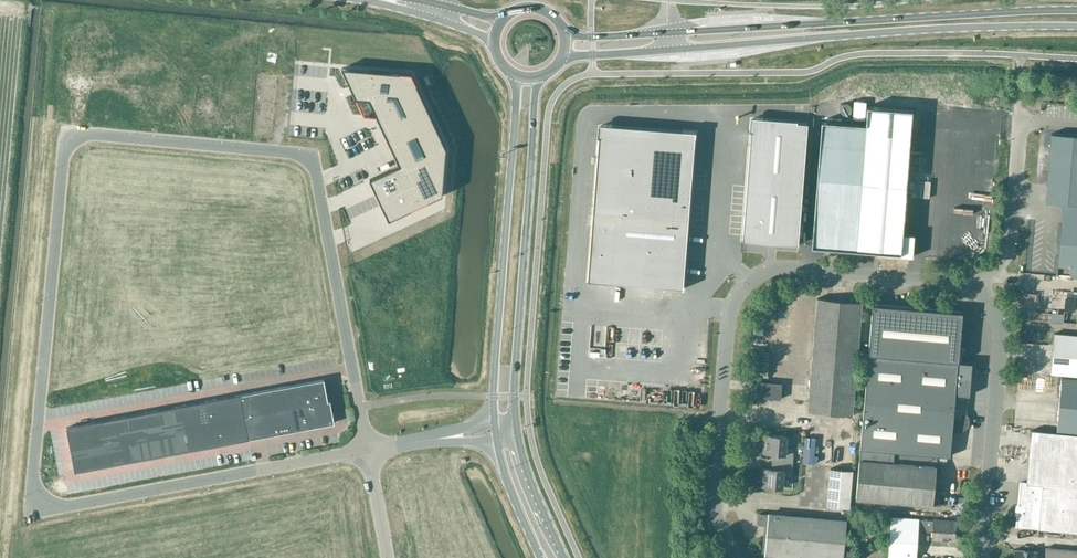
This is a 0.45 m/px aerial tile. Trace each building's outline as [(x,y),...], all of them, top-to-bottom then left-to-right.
[(411,73),(342,68),(364,115),(376,116),(400,165),(370,179),(389,220),(443,195),(447,148),(411,73)] [(865,119),(866,102),(854,101),(853,118),(865,119)] [(822,120),(812,244),(878,249),(877,254),(912,256),(914,234),(902,233),(912,110),(868,106),(867,124),(822,120)] [(750,119),(741,240),(797,245),(807,123),(797,123),(750,119)] [(696,133),(599,126),(588,281),(685,288),(696,133)] [(1076,210),(1076,134),(1068,133),(1068,135),(1051,133),(1045,202),(1076,205),(1075,210),(1076,210)] [(283,172),(280,176),(288,185),(292,181),(283,172)] [(1075,210),(1074,225),(1061,224),(1056,274),(1076,276),(1076,210),(1075,210)] [(807,412),(851,416),(861,303),(816,299),(816,303),(807,412)] [(872,304),(868,349),(957,356),(961,312),(872,304)] [(1076,376),(1076,336),(1052,334),(1049,373),(1076,376)] [(868,349),(858,466),(935,472),(936,456),(949,457),(951,430),(954,430),(956,429),(957,426),(965,427),(967,395),(969,395),(972,363),(957,361),(957,356),(868,349)] [(1076,432),(1076,379),(1060,378),(1055,431),(1076,432)] [(302,383),(306,405),(328,401),(324,379),(302,383)] [(757,382),(756,397),(779,399),(781,384),(757,382)] [(287,386),(291,408),(306,405),(302,383),(287,386)] [(271,389),(276,411),(291,408),(287,386),(271,389)] [(256,392),(260,414),(276,411),(271,389),(256,392)] [(260,414),(256,392),(241,395),(245,417),(260,414)] [(241,395),(225,398),(230,420),(245,417),(241,395)] [(225,398),(210,400),(214,423),(230,420),(225,398)] [(210,400),(195,403),(199,425),(214,423),(210,400)] [(306,405),(310,428),(332,423),(328,401),(306,405)] [(195,403),(180,406),(184,428),(199,425),(195,403)] [(306,405),(291,408),(295,430),(310,428),(306,405)] [(180,406),(165,409),(169,431),(184,428),(180,406)] [(276,411),(280,433),(295,430),(291,408),(276,411)] [(165,409),(149,412),(154,434),(169,431),(165,409)] [(280,433),(276,411),(260,414),(265,436),(280,433)] [(149,412),(134,415),(138,437),(154,434),(149,412)] [(265,436),(260,414),(245,417),(249,439),(265,436)] [(134,415),(119,418),(123,440),(138,437),(134,415)] [(245,417),(230,420),(234,442),(249,439),(245,417)] [(119,418),(104,420),(108,443),(123,440),(119,418)] [(104,420),(89,423),(93,445),(108,443),(104,420)] [(230,420),(214,423),(218,445),(234,442),(230,420)] [(89,423),(67,427),(71,450),(93,445),(89,423)] [(214,423),(199,425),(203,448),(218,445),(214,423)] [(199,425),(184,428),(188,450),(203,448),(199,425)] [(184,428),(169,431),(173,453),(188,450),(184,428)] [(1028,483),(1076,487),(1076,434),(1033,430),(1029,475),(1028,483)] [(169,431),(154,434),(158,456),(173,453),(169,431)] [(154,434),(138,437),(142,459),(158,456),(154,434)] [(771,462),(792,463),(793,450),(785,450),(786,438),(764,436),(762,453),(772,453),(771,462)] [(138,437),(123,440),(127,462),(142,459),(138,437)] [(123,440),(108,443),(112,465),(127,462),(123,440)] [(108,443),(93,445),(97,468),(112,465),(108,443)] [(93,445),(71,450),(75,472),(97,468),(93,445)] [(792,463),(771,462),(770,469),(761,468),(759,486),(782,488),(783,476),(791,476),(792,463)] [(858,466),(855,499),(932,506),(935,472),(858,466)] [(827,506),(849,508),(852,470),(830,468),(827,506)] [(1016,527),(1076,532),(1076,487),(1028,483),(1020,482),(1016,527)] [(808,557),(842,557),(845,521),(757,514),(756,524),(766,525),(764,554),(808,557)] [(913,519),(891,517),(888,557),(914,557),(916,529),(932,530),(931,539),(954,541),(955,522),(933,520),(933,521),(917,520),(917,519),(913,519)] [(1045,548),(1044,557),(1076,557),(1076,550),(1045,548)] [(1036,552),(1014,550),(1013,557),(1035,557),(1036,552)]
